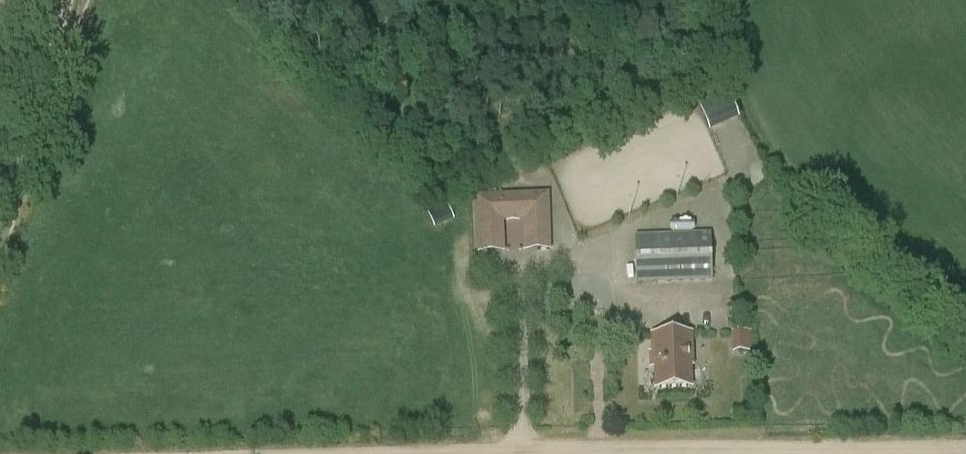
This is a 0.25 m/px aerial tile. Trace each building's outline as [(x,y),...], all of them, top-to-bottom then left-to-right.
[(699,105),(710,133),(738,121),(726,93),(699,105)] [(548,194),(476,197),(478,254),(491,253),(489,211),(536,209),(537,252),(550,251),(548,194)] [(636,239),(638,283),(712,280),(710,236),(636,239)] [(733,333),(734,353),(752,352),(751,332),(733,333)] [(694,371),(696,371),(696,351),(695,334),(658,335),(659,352),(659,373),(662,372),(662,394),(695,393),(694,371)]
